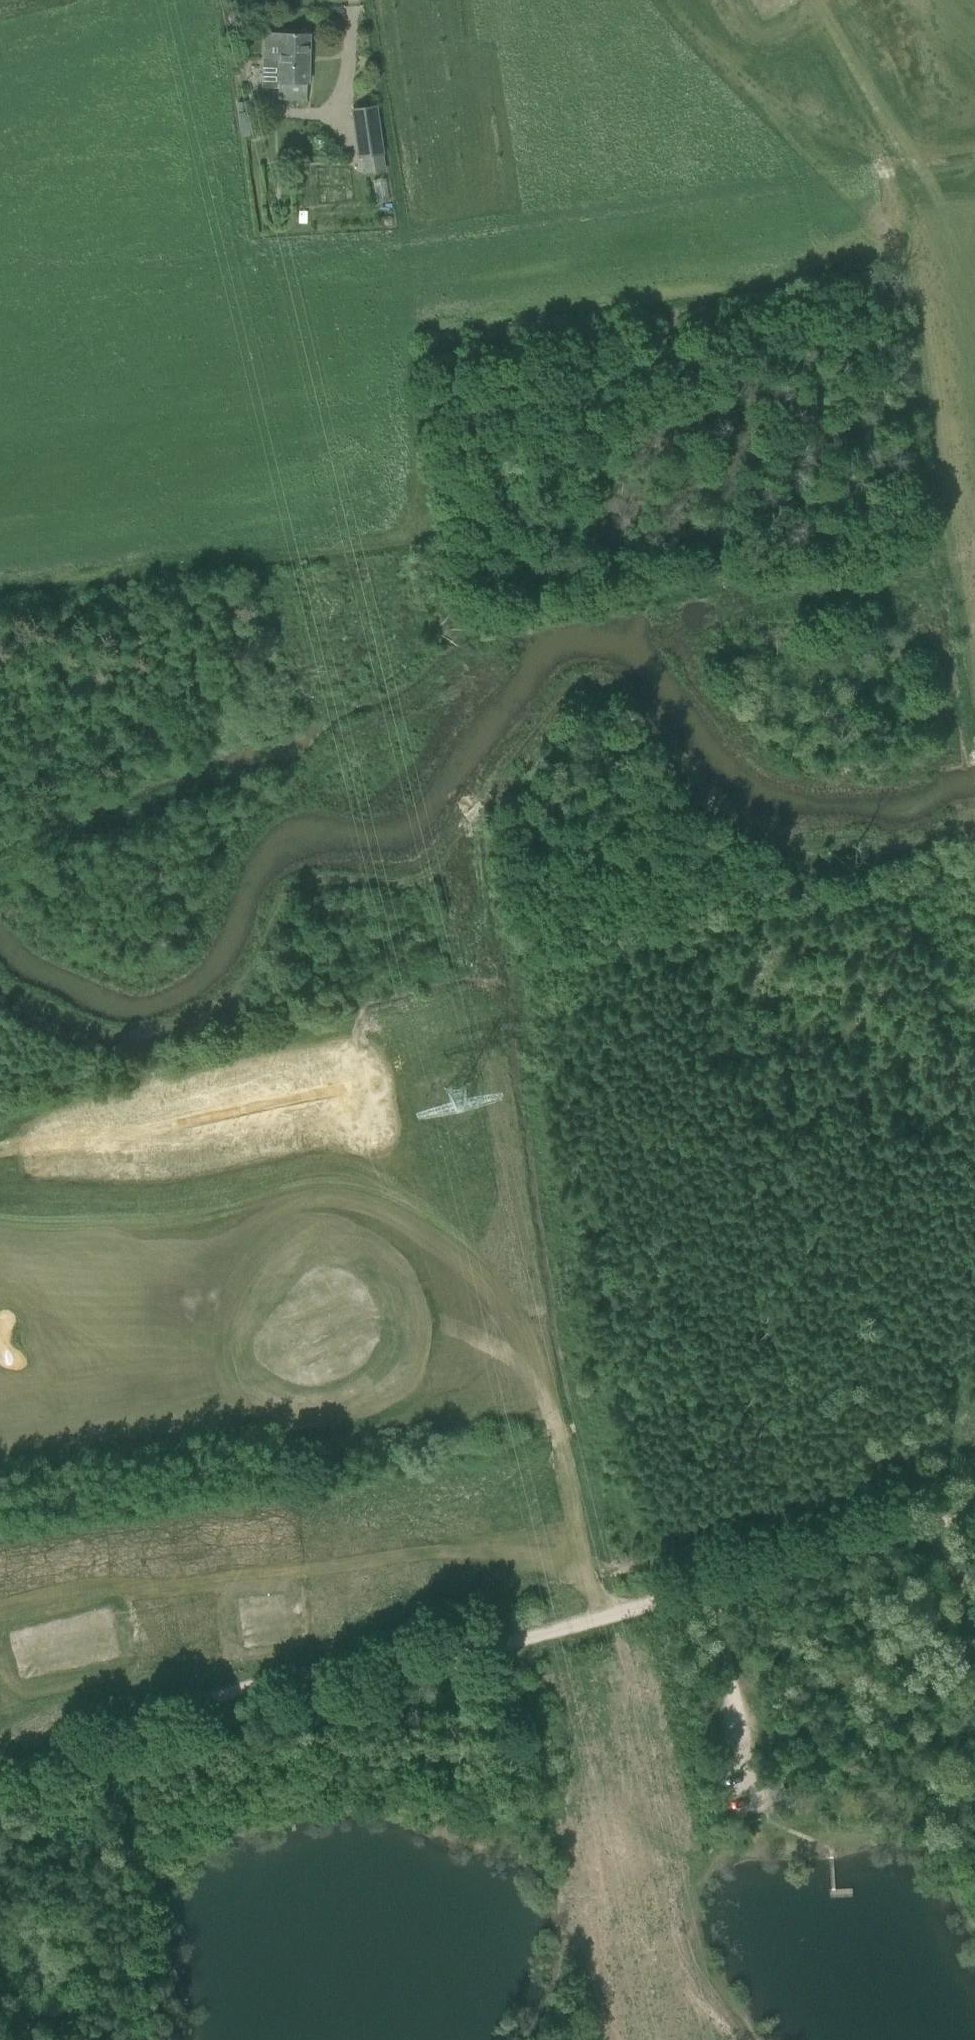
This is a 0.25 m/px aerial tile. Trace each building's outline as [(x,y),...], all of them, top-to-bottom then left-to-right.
[(281,60),(280,83),(281,83),(280,97),(307,99),(311,35),(270,32),(268,60),(281,60)] [(385,170),(382,154),(375,106),(353,110),(360,157),(364,157),(367,173),(385,170)] [(255,111),(248,112),(238,113),(241,136),(258,134),(255,111)]
